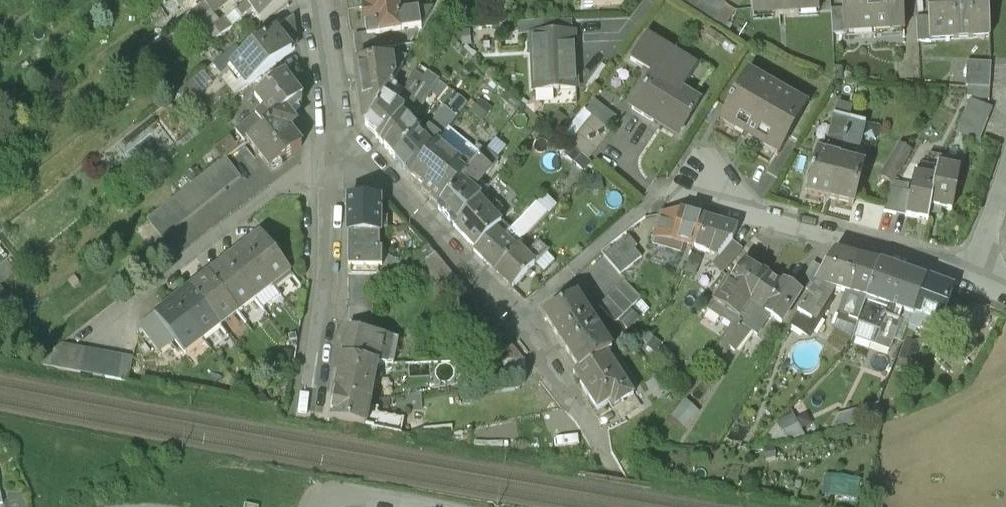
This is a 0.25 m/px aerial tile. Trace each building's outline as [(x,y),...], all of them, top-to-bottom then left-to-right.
[(206,3),(210,8),(206,12),(208,15),(210,17),(215,13),(232,0),(210,0),(206,3)] [(239,8),(247,2),(249,0),(233,0),(239,8)] [(247,2),(254,11),(262,21),(288,0),(249,0),(247,2)] [(714,0),(675,0),(726,32),(737,15),(714,0)] [(752,17),(753,17),(753,14),(772,13),(773,16),(798,14),(798,12),(817,11),(818,13),(819,13),(819,12),(818,0),(751,0),(752,17)] [(819,12),(831,11),(831,10),(830,0),(818,0),(819,12)] [(843,9),(845,32),(845,33),(905,30),(903,0),(843,0),(843,9)] [(928,17),(929,40),(931,40),(931,34),(953,33),(953,39),(973,38),(972,32),(987,31),(988,37),(989,37),(987,0),(927,0),(928,17)] [(397,1),(363,6),(367,33),(371,32),(372,33),(401,29),(397,1)] [(221,22),(219,24),(226,33),(254,11),(247,2),(239,8),(221,22)] [(843,9),(831,10),(831,11),(832,33),(845,32),(843,9)] [(208,15),(192,29),(201,40),(216,29),(215,27),(219,24),(221,22),(215,13),(210,17),(208,15)] [(928,17),(916,18),(917,41),(929,40),(928,17)] [(245,56),(232,66),(248,85),(295,48),(291,19),(245,56)] [(571,21),(543,22),(544,34),(572,33),(571,21)] [(201,40),(199,42),(205,50),(226,33),(219,24),(215,27),(216,29),(201,40)] [(367,33),(353,35),(355,53),(379,49),(377,36),(372,33),(371,32),(367,33)] [(544,34),(532,35),(534,91),(577,89),(574,33),(544,34)] [(698,102),(675,88),(678,84),(682,86),(695,66),(646,35),(630,61),(653,75),(632,109),(677,137),(698,102)] [(236,45),(214,63),(223,73),(232,66),(245,56),(236,45)] [(379,49),(355,53),(357,63),(380,60),(379,49)] [(357,63),(355,64),(364,124),(366,125),(385,93),(403,65),(402,64),(406,57),(380,60),(357,63)] [(991,64),(967,63),(965,86),(990,87),(991,64)] [(284,74),(256,96),(266,110),(274,119),(298,100),(302,97),(284,74)] [(804,107),(747,75),(732,103),(730,102),(728,106),(730,106),(720,124),(777,156),(804,107)] [(385,93),(366,125),(377,136),(381,143),(401,113),(385,93)] [(411,96),(401,113),(409,122),(422,103),(411,96)] [(993,107),(970,98),(957,132),(980,141),(993,107)] [(274,119),(248,139),(271,170),(303,145),(290,129),(296,124),(289,115),(302,105),(298,100),(274,119)] [(823,100),(816,112),(825,117),(832,105),(823,100)] [(266,110),(236,130),(245,142),(248,139),(274,119),(266,110)] [(584,111),(562,139),(589,160),(611,132),(584,111)] [(401,113),(381,143),(395,159),(416,130),(412,125),(409,122),(401,113)] [(841,117),(834,115),(824,156),(816,154),(806,193),(829,199),(850,119),(841,117)] [(419,116),(412,125),(416,130),(423,121),(419,116)] [(862,166),(849,162),(850,156),(856,158),(865,123),(850,119),(829,199),(852,205),(862,166)] [(428,127),(423,121),(416,130),(421,136),(428,127)] [(437,122),(424,139),(432,148),(445,132),(437,122)] [(410,176),(410,177),(424,188),(422,191),(431,198),(429,199),(439,206),(478,158),(481,155),(448,128),(445,132),(432,148),(410,176)] [(421,136),(416,130),(395,159),(410,176),(432,148),(424,139),(421,136)] [(900,143),(880,177),(891,183),(911,150),(900,143)] [(497,159),(486,150),(481,155),(478,158),(490,168),(497,159)] [(226,156),(148,218),(161,235),(240,174),(226,156)] [(439,206),(437,208),(455,227),(480,197),(466,186),(469,183),(471,184),(476,184),(490,168),(478,158),(439,206)] [(958,170),(938,166),(935,179),(930,207),(951,211),(958,170)] [(935,179),(913,175),(910,191),(906,216),(927,220),(930,207),(935,179)] [(910,191),(890,187),(884,212),(906,216),(910,191)] [(491,205),(482,195),(480,197),(455,227),(476,250),(500,225),(499,224),(493,216),(500,210),(494,203),(491,205)] [(380,198),(349,197),(349,276),(373,276),(379,276),(380,198)] [(509,233),(504,238),(517,248),(522,243),(520,240),(546,213),(536,205),(509,233)] [(681,212),(662,216),(655,237),(672,240),(674,240),(681,212)] [(706,219),(681,212),(674,240),(686,244),(695,246),(706,219)] [(738,228),(706,219),(695,246),(719,257),(720,258),(732,243),(733,242),(738,228)] [(476,250),(475,251),(483,260),(504,238),(509,233),(500,222),(499,224),(500,225),(476,250)] [(290,271),(260,233),(243,247),(272,284),(290,271)] [(629,236),(604,257),(620,275),(642,257),(635,248),(637,246),(629,236)] [(674,240),(672,240),(655,237),(653,244),(681,252),(686,244),(674,240)] [(504,238),(483,260),(495,272),(517,248),(504,238)] [(732,243),(720,258),(719,257),(713,265),(723,273),(742,250),(733,242),(732,243)] [(548,251),(539,243),(526,257),(535,265),(548,251)] [(272,284),(243,247),(226,260),(255,298),(272,284)] [(517,248),(495,272),(512,289),(535,265),(526,257),(517,248)] [(810,292),(789,328),(802,335),(811,336),(831,303),(825,299),(831,290),(846,295),(847,295),(852,277),(858,258),(835,252),(822,272),(810,292)] [(523,360),(435,254),(418,268),(495,361),(523,360)] [(880,264),(858,258),(852,277),(872,284),(880,264)] [(255,298),(226,260),(209,273),(238,311),(255,298)] [(744,262),(732,281),(729,279),(713,304),(726,312),(728,309),(740,317),(741,316),(768,277),(744,262)] [(925,280),(880,264),(872,284),(859,320),(857,324),(880,332),(878,338),(892,344),(903,315),(911,318),(925,280)] [(822,272),(813,266),(801,286),(810,292),(822,272)] [(238,311),(209,273),(191,287),(220,325),(238,311)] [(373,276),(349,276),(349,311),(353,309),(372,296),(373,276)] [(768,277),(741,316),(751,322),(756,314),(765,319),(768,315),(781,323),(800,294),(784,284),(782,286),(768,277)] [(852,277),(847,295),(846,295),(839,313),(859,320),(872,284),(852,277)] [(952,290),(925,280),(911,318),(908,324),(919,328),(924,316),(940,322),(952,290)] [(623,282),(598,306),(614,324),(640,299),(623,282)] [(220,325),(191,287),(174,300),(203,339),(220,325)] [(372,296),(353,309),(348,329),(373,333),(372,296)] [(611,350),(576,296),(544,316),(553,330),(570,357),(571,357),(579,369),(574,373),(575,373),(605,354),(611,350)] [(203,339),(174,300),(156,314),(185,352),(203,339)] [(740,317),(723,344),(729,348),(727,352),(732,355),(735,351),(737,352),(755,324),(751,322),(741,316),(740,317)] [(373,333),(348,329),(343,358),(377,365),(379,366),(393,365),(399,338),(373,333)] [(892,344),(878,338),(876,343),(890,348),(892,344)] [(60,345),(35,364),(69,370),(73,353),(60,345)] [(86,349),(74,347),(73,353),(69,370),(81,372),(86,349)] [(98,352),(86,349),(81,372),(93,375),(98,352)] [(719,350),(712,360),(721,366),(728,356),(719,350)] [(109,354),(98,352),(93,375),(105,377),(109,354)] [(121,356),(109,354),(105,377),(116,379),(121,356)] [(605,354),(575,373),(582,383),(580,384),(597,410),(611,401),(615,407),(632,395),(605,354)] [(133,358),(121,356),(116,379),(128,381),(133,358)] [(377,365),(343,358),(335,394),(370,401),(377,365)] [(523,360),(495,361),(495,373),(523,372),(523,360)] [(370,401),(335,394),(330,419),(365,425),(367,414),(370,401)] [(632,395),(615,407),(623,419),(640,407),(632,395)] [(685,400),(672,415),(684,426),(698,410),(685,400)] [(404,420),(367,414),(365,425),(401,432),(404,420)]
